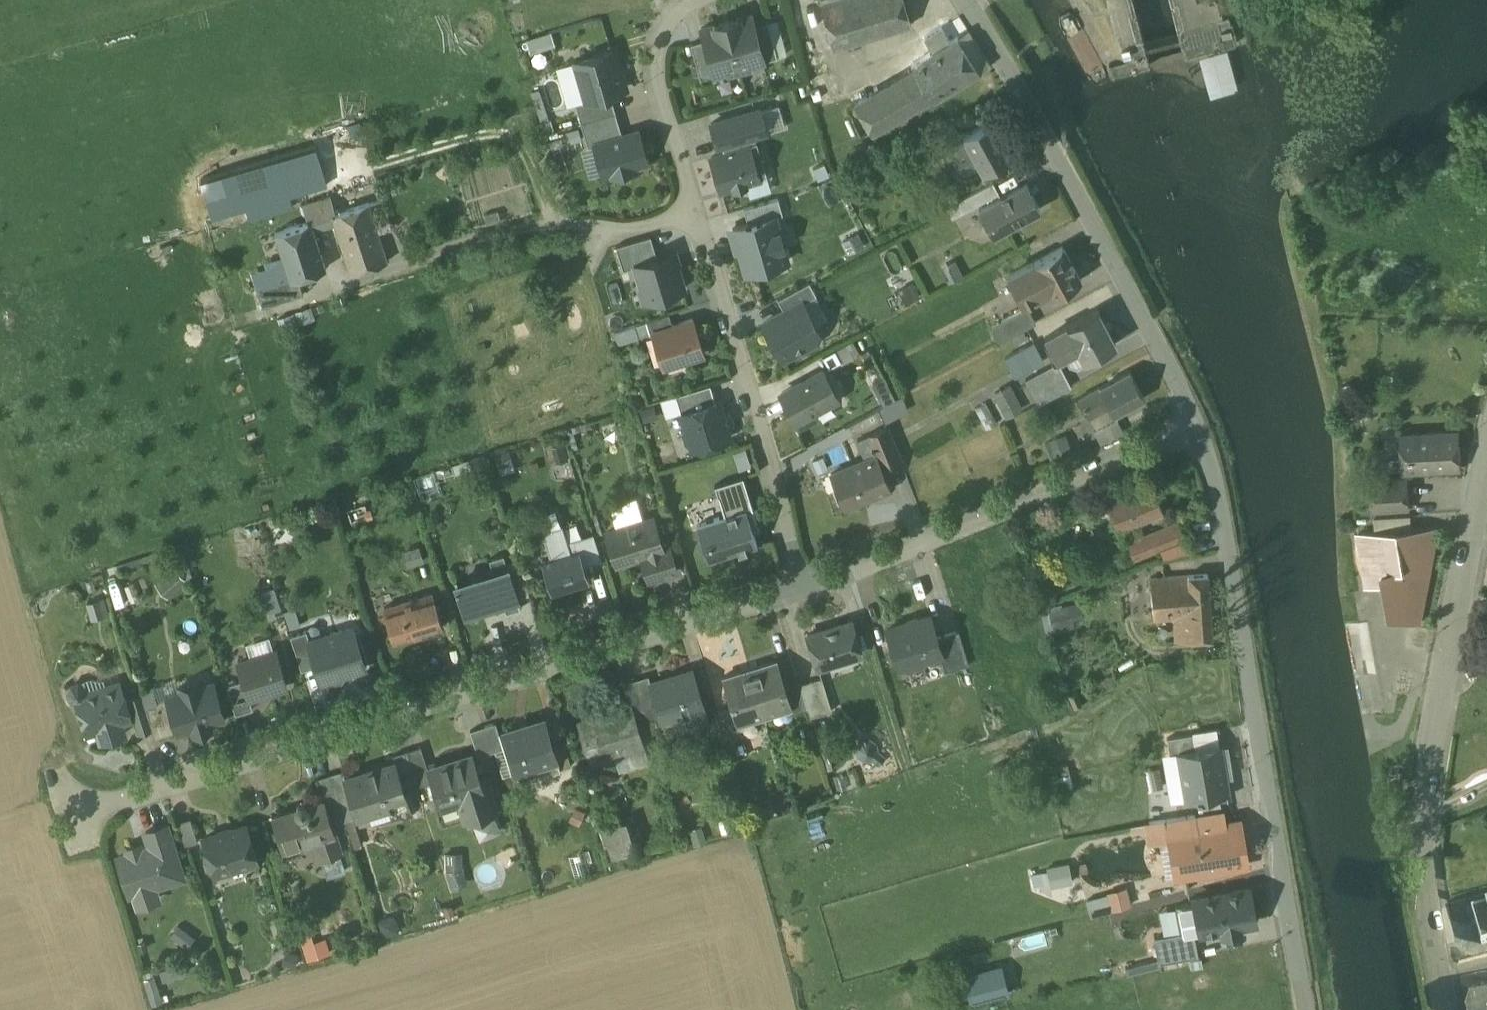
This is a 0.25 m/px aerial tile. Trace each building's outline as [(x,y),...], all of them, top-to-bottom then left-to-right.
[(820,2),(834,48),(911,25),(904,0),(826,0),(820,2)] [(751,15),(726,22),(740,71),(752,67),(752,64),(764,61),(755,26),(751,15)] [(740,71),(726,22),(701,28),(704,40),(714,75),(727,71),(727,74),(740,71)] [(768,22),(755,26),(764,61),(778,57),(768,22)] [(854,102),(872,132),(932,97),(934,100),(980,72),(957,36),(950,41),(942,26),(925,37),(933,51),(911,64),(913,67),(854,102)] [(552,30),(527,37),(530,48),(555,41),(552,30)] [(704,40),(691,44),(701,78),(714,75),(704,40)] [(613,51),(575,62),(586,99),(586,100),(610,93),(624,89),(613,51)] [(610,93),(586,100),(586,99),(575,103),(581,123),(616,113),(610,93)] [(761,106),(708,121),(717,153),(710,155),(720,191),(748,183),(751,195),(770,189),(756,137),(769,134),(761,106)] [(616,113),(581,123),(588,147),(582,149),(590,175),(601,172),(603,177),(651,163),(640,127),(621,133),(616,113)] [(992,119),(963,135),(966,140),(945,152),(959,177),(980,165),(983,170),(1011,154),(992,119)] [(954,123),(938,131),(944,142),(959,133),(954,123)] [(316,145),(201,179),(212,217),(247,207),(257,237),(276,231),(287,228),(278,198),(327,184),(316,145)] [(993,182),(956,202),(956,203),(962,213),(999,193),(993,182)] [(1027,183),(979,209),(992,234),(1040,208),(1027,183)] [(955,201),(947,185),(935,192),(944,208),(955,201)] [(330,196),(304,204),(308,219),(307,219),(308,221),(310,220),(313,229),(335,222),(332,214),(336,213),(330,196)] [(778,199),(744,209),(748,224),(726,230),(734,254),(738,253),(744,274),(791,260),(778,216),(783,214),(778,199)] [(336,213),(332,214),(335,222),(350,271),(387,260),(369,202),(336,213)] [(956,203),(948,209),(953,218),(962,213),(956,203)] [(287,228),(276,231),(290,278),(325,267),(313,229),(310,220),(308,221),(287,228)] [(276,231),(257,237),(272,284),(290,278),(276,231)] [(658,257),(651,235),(616,246),(624,269),(635,265),(658,257)] [(1063,246),(1033,262),(1037,269),(1013,281),(1024,302),(1048,289),(1051,295),(1081,280),(1063,246)] [(658,257),(635,265),(646,299),(684,288),(673,252),(658,257)] [(810,281),(778,298),(785,311),(803,301),(803,302),(817,295),(810,281)] [(785,311),(764,322),(783,357),(817,339),(819,332),(803,302),(803,301),(785,311)] [(1028,307),(993,326),(1002,341),(1037,323),(1028,307)] [(1098,309),(1045,337),(1056,357),(1077,346),(1085,360),(1116,344),(1098,309)] [(669,313),(635,324),(638,335),(653,331),(673,325),(669,313)] [(673,325),(653,331),(664,366),(704,354),(693,319),(673,325)] [(627,326),(615,330),(619,342),(631,338),(627,326)] [(1034,343),(1005,358),(1015,375),(1043,360),(1034,343)] [(1058,362),(1025,380),(1039,404),(1071,387),(1058,362)] [(822,370),(782,392),(796,419),(797,419),(801,427),(817,418),(813,410),(837,397),(822,370)] [(1129,371),(1078,398),(1088,418),(1109,406),(1114,414),(1144,398),(1129,371)] [(994,391),(1005,416),(1024,408),(1013,383),(994,391)] [(710,384),(676,395),(681,412),(716,401),(710,384)] [(903,394),(881,403),(887,418),(909,409),(903,394)] [(716,401),(681,412),(687,430),(685,434),(687,441),(691,443),(693,448),(731,436),(720,400),(716,401)] [(1118,419),(1096,431),(1104,445),(1126,433),(1118,419)] [(859,439),(866,457),(877,453),(882,464),(899,458),(887,428),(859,439)] [(1460,431),(1402,434),(1404,471),(1461,467),(1460,431)] [(831,471),(846,509),(893,490),(882,464),(877,453),(866,457),(831,471)] [(743,476),(715,485),(722,506),(750,497),(743,476)] [(1408,478),(1372,481),(1374,509),(1410,507),(1408,478)] [(1152,483),(1107,501),(1117,529),(1163,511),(1152,483)] [(750,497),(722,506),(724,515),(697,524),(708,560),(738,551),(739,552),(747,549),(747,548),(758,544),(750,521),(757,518),(750,497)] [(1376,528),(1414,525),(1413,512),(1375,514),(1376,528)] [(653,518),(607,532),(617,563),(642,555),(663,549),(653,518)] [(1180,521),(1151,533),(1157,548),(1186,537),(1180,521)] [(576,538),(567,541),(562,525),(560,526),(544,531),(549,547),(548,548),(551,557),(542,560),(552,592),(590,581),(585,564),(590,563),(585,547),(580,549),(576,538)] [(1439,527),(1359,533),(1367,585),(1385,582),(1391,616),(1420,622),(1439,527)] [(602,559),(594,532),(592,533),(576,538),(580,549),(585,547),(590,563),(596,561),(602,559)] [(1151,533),(1128,542),(1135,557),(1157,548),(1151,533)] [(239,541),(240,561),(255,561),(254,540),(239,541)] [(410,563),(424,558),(420,545),(405,550),(410,563)] [(663,549),(642,555),(649,579),(677,571),(669,547),(663,549)] [(155,582),(169,597),(189,580),(176,564),(155,582)] [(507,568),(458,584),(457,580),(455,581),(457,587),(456,587),(456,589),(457,589),(466,616),(468,615),(467,613),(481,608),(483,616),(484,615),(482,608),(502,602),(498,587),(513,582),(508,565),(506,565),(507,568)] [(1208,573),(1151,577),(1153,619),(1174,617),(1175,640),(1213,637),(1208,573)] [(513,582),(498,587),(502,602),(506,613),(521,608),(513,582)] [(432,592),(385,607),(395,641),(443,627),(432,592)] [(89,601),(93,616),(109,613),(105,597),(89,601)] [(1048,629),(1086,618),(1080,598),(1042,609),(1048,629)] [(289,626),(301,624),(299,608),(287,610),(289,626)] [(919,619),(917,618),(908,621),(906,623),(888,629),(900,667),(904,666),(910,669),(923,665),(926,659),(940,655),(942,654),(937,637),(930,616),(919,619)] [(852,621),(808,635),(818,667),(862,653),(852,621)] [(310,641),(309,641),(317,666),(320,677),(325,680),(329,679),(339,684),(346,671),(351,669),(354,671),(365,667),(354,632),(348,629),(310,641)] [(959,630),(937,637),(942,654),(940,655),(945,672),(970,664),(959,630)] [(307,631),(291,636),(302,670),(317,666),(309,641),(310,641),(307,631)] [(276,651),(238,663),(243,679),(249,698),(250,697),(287,686),(276,651)] [(777,661),(750,669),(765,715),(791,707),(792,707),(786,689),(777,661)] [(750,669),(724,677),(732,705),(738,723),(739,723),(765,715),(750,669)] [(651,683),(650,683),(660,716),(663,723),(662,718),(685,711),(689,726),(709,719),(694,670),(651,683)] [(649,676),(637,679),(646,709),(649,719),(660,716),(650,683),(651,683),(649,676)] [(822,678),(800,684),(808,709),(811,718),(833,711),(822,678)] [(243,679),(227,684),(236,714),(253,708),(250,697),(249,698),(243,679)] [(637,679),(625,683),(632,705),(635,713),(646,709),(637,679)] [(120,682),(87,692),(85,686),(79,683),(72,685),(69,691),(71,698),(77,701),(86,729),(97,726),(101,741),(124,734),(120,722),(131,719),(130,717),(125,699),(120,682)] [(197,682),(180,687),(182,693),(168,697),(168,698),(178,731),(178,732),(193,727),(194,733),(211,728),(209,722),(224,718),(214,683),(199,688),(197,682)] [(808,709),(800,684),(786,689),(792,707),(791,707),(793,714),(808,709)] [(142,694),(125,699),(130,717),(135,715),(137,719),(135,721),(139,733),(152,728),(145,705),(142,694)] [(168,698),(145,705),(152,728),(155,738),(178,731),(168,698)] [(632,705),(579,722),(594,765),(646,748),(635,713),(632,705)] [(732,705),(718,710),(725,735),(741,730),(739,723),(738,723),(732,705)] [(546,718),(506,731),(516,764),(556,752),(554,745),(546,718)] [(496,723),(483,727),(491,752),(504,748),(496,723)] [(876,723),(872,742),(899,747),(902,728),(876,723)] [(483,727),(471,731),(479,756),(491,752),(483,727)] [(1193,732),(1167,736),(1170,753),(1178,752),(1178,751),(1195,748),(1193,732)] [(564,742),(554,745),(556,752),(559,762),(569,760),(564,742)] [(1066,742),(1047,747),(1048,754),(1068,750),(1066,742)] [(1195,748),(1178,751),(1178,752),(1186,798),(1197,796),(1198,798),(1201,798),(1201,795),(1228,791),(1220,744),(1195,748)] [(421,746),(407,750),(418,786),(432,782),(429,769),(421,746)] [(407,750),(393,755),(396,762),(406,792),(419,788),(418,786),(407,750)] [(473,755),(429,769),(432,782),(440,805),(459,799),(465,820),(471,823),(482,820),(485,813),(497,810),(485,772),(479,774),(473,755)] [(346,778),(345,778),(356,815),(408,799),(406,792),(396,762),(346,778)] [(1072,765),(1052,770),(1056,786),(1075,781),(1072,765)] [(356,815),(345,778),(346,778),(343,770),(331,774),(346,820),(352,818),(351,817),(356,815)] [(331,774),(318,778),(325,800),(333,824),(346,820),(331,774)] [(297,807),(297,809),(273,817),(283,848),(315,838),(322,860),(342,854),(333,824),(325,800),(309,805),(307,803),(305,802),(302,802),(300,803),(298,804),(297,807)] [(1225,807),(1143,822),(1147,843),(1166,839),(1174,881),(1249,867),(1240,816),(1227,818),(1225,807)] [(191,817),(178,821),(185,845),(199,841),(191,817)] [(630,819),(600,828),(610,861),(621,857),(623,864),(642,858),(630,819)] [(167,824),(147,830),(151,845),(152,845),(155,854),(174,848),(167,824)] [(247,825),(204,838),(209,855),(208,855),(205,860),(207,867),(212,870),(214,870),(215,873),(258,860),(247,825)] [(141,849),(140,843),(128,847),(129,852),(120,855),(131,892),(183,876),(174,848),(155,854),(152,845),(151,845),(141,849)] [(466,884),(464,851),(446,852),(447,885),(466,884)] [(1441,862),(1452,930),(1486,925),(1486,883),(1486,879),(1485,879),(1482,855),(1441,862)] [(1047,864),(1051,884),(1074,879),(1070,860),(1047,864)] [(1088,893),(1091,912),(1132,905),(1129,886),(1088,893)] [(1248,887),(1215,894),(1215,895),(1192,899),(1192,902),(1197,929),(1198,930),(1254,919),(1248,887)] [(1192,902),(1177,905),(1182,932),(1194,929),(1197,929),(1192,902)] [(182,923),(172,932),(183,944),(193,935),(182,923)] [(1182,932),(1154,937),(1159,963),(1199,955),(1194,929),(1182,932)] [(307,952),(328,942),(323,931),(301,941),(307,952)] [(1002,965),(963,974),(970,1005),(1009,995),(1002,965)] [(1462,987),(1466,1009),(1486,1009),(1486,982),(1462,987)]
